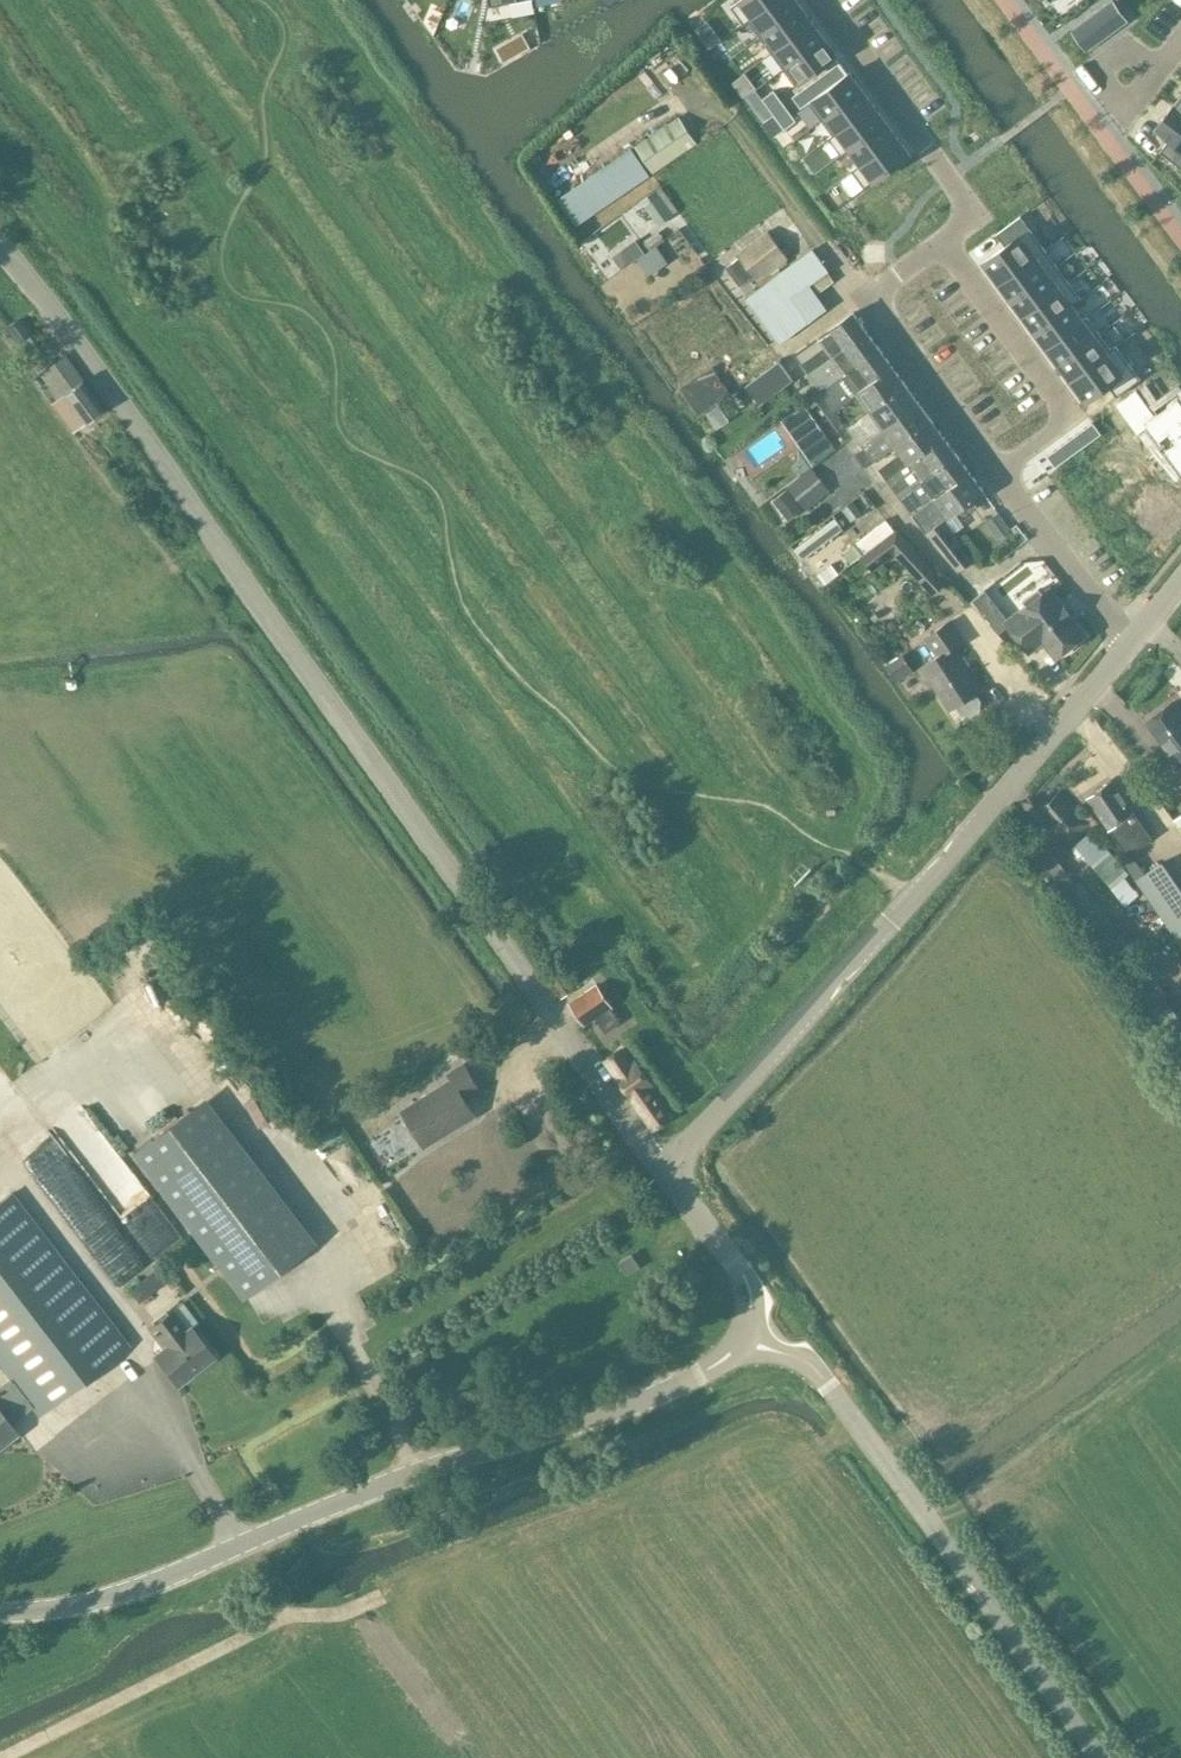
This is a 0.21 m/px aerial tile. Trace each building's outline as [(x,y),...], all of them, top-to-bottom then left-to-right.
[(731,7),(744,25),(749,21),(748,20),(776,0),(740,0),(731,7)] [(748,20),(749,21),(760,36),(801,6),(796,0),(776,0),(748,20)] [(1113,0),(1105,7),(1112,17),(1121,10),(1113,0)] [(801,6),(760,36),(772,52),(813,22),(801,6)] [(1105,7),(1096,13),(1104,23),(1112,17),(1105,7)] [(1121,10),(1112,17),(1119,27),(1128,20),(1121,10)] [(1096,13),(1088,19),(1096,29),(1104,23),(1096,13)] [(1112,17),(1104,23),(1111,33),(1119,27),(1112,17)] [(1088,19),(1080,25),(1087,35),(1096,29),(1088,19)] [(813,22),(772,52),(783,68),(825,38),(813,22)] [(1104,23),(1096,29),(1103,39),(1111,33),(1104,23)] [(1080,25),(1071,31),(1078,41),(1087,35),(1080,25)] [(1096,29),(1087,35),(1095,45),(1103,39),(1096,29)] [(1087,35),(1078,41),(1086,52),(1095,45),(1087,35)] [(825,38),(783,68),(796,86),(837,55),(825,38)] [(838,63),(831,68),(839,80),(847,75),(838,63)] [(831,68),(823,74),(832,86),(839,80),(831,68)] [(816,97),(809,103),(821,120),(862,89),(850,72),(847,75),(839,80),(832,86),(824,91),(816,97)] [(744,97),(747,94),(756,88),(745,73),(733,82),(744,97)] [(823,74),(816,80),(824,91),(832,86),(823,74)] [(816,80),(808,85),(816,97),(824,91),(816,80)] [(808,85),(800,91),(809,103),(816,97),(808,85)] [(862,89),(821,120),(832,135),(833,136),(874,105),(862,89)] [(774,90),(762,98),(768,106),(779,98),(774,90)] [(800,91),(792,97),(801,108),(809,103),(800,91)] [(779,98),(768,106),(774,114),(785,105),(779,98)] [(785,105),(774,114),(779,121),(791,113),(785,105)] [(832,135),(828,138),(841,156),(850,149),(849,148),(886,121),(874,105),(833,136),(832,135)] [(1156,127),(1170,138),(1160,151),(1180,168),(1180,110),(1174,105),(1156,127)] [(791,113),(779,121),(785,129),(796,121),(791,113)] [(779,121),(774,114),(761,123),(772,138),(785,129),(779,121)] [(680,117),(636,147),(653,172),(697,142),(680,117)] [(886,121),(849,148),(850,149),(861,163),(861,164),(898,138),(886,121)] [(861,163),(851,170),(865,188),(910,155),(898,138),(861,164),(861,163)] [(650,175),(633,150),(558,199),(575,224),(650,175)] [(656,191),(642,201),(660,226),(674,217),(656,191)] [(1005,246),(984,262),(1000,283),(1045,250),(1021,216),(997,234),(1005,246)] [(743,252),(726,265),(741,286),(759,273),(760,275),(789,253),(770,228),(741,250),(743,252)] [(659,232),(645,241),(652,250),(665,241),(659,232)] [(812,249),(746,296),(779,343),(807,323),(790,299),(809,285),(828,272),(812,249)] [(1045,250),(1000,283),(1011,299),(1057,266),(1045,250)] [(1057,266),(1011,299),(1023,315),(1069,282),(1057,266)] [(828,272),(809,285),(815,294),(832,282),(835,281),(828,272)] [(1069,282),(1023,315),(1035,331),(1072,304),(1072,305),(1081,299),(1069,282)] [(712,289),(649,331),(680,378),(744,337),(712,289)] [(1072,304),(1035,331),(1047,347),(1083,321),(1083,320),(1072,305),(1072,304)] [(818,338),(796,354),(803,363),(809,372),(867,331),(857,316),(855,315),(854,312),(818,338)] [(1083,321),(1047,347),(1059,363),(1100,333),(1087,316),(1083,320),(1083,321)] [(9,327),(7,329),(16,342),(30,333),(21,319),(9,327)] [(867,331),(809,372),(823,391),(845,375),(880,348),(868,332),(867,331)] [(1100,333),(1059,363),(1071,379),(1112,349),(1111,348),(1100,333)] [(1112,349),(1071,379),(1087,401),(1108,385),(1117,397),(1141,379),(1116,345),(1111,348),(1112,349)] [(848,379),(826,395),(836,408),(858,392),(893,366),(881,350),(881,349),(880,348),(845,375),(848,379)] [(64,357),(41,374),(47,382),(58,397),(64,392),(85,420),(102,408),(64,357)] [(779,361),(746,386),(760,405),(793,379),(779,361)] [(858,392),(836,408),(848,426),(906,384),(893,366),(858,392)] [(712,367),(680,388),(698,415),(730,393),(712,367)] [(906,384),(848,426),(861,444),(919,402),(906,384)] [(1119,402),(1137,427),(1147,420),(1180,466),(1180,395),(1180,394),(1158,411),(1140,386),(1119,402)] [(919,402),(861,444),(874,461),(897,445),(932,419),(919,402)] [(805,404),(782,420),(800,446),(823,430),(805,404)] [(1089,417),(1082,423),(1090,435),(1098,429),(1089,417)] [(902,453),(880,469),(887,479),(945,437),(932,419),(897,445),(902,453)] [(1082,423),(1074,429),(1083,440),(1090,435),(1082,423)] [(1074,429),(1067,434),(1075,446),(1083,440),(1074,429)] [(800,460),(794,465),(800,474),(836,449),(823,430),(800,446),(800,460)] [(1067,434),(1059,440),(1068,451),(1075,446),(1067,434)] [(945,437),(887,479),(896,491),(918,475),(922,480),(957,455),(957,454),(945,437)] [(1059,440),(1051,446),(1060,457),(1068,451),(1059,440)] [(1051,446),(1044,451),(1052,463),(1060,457),(1051,446)] [(925,485),(903,501),(914,515),(971,474),(957,455),(922,480),(925,485)] [(813,470),(790,489),(807,510),(830,491),(813,470)] [(971,474),(914,515),(926,533),(958,572),(973,559),(944,519),(948,516),(984,491),(981,487),(971,474)] [(788,490),(775,500),(787,516),(800,506),(788,490)] [(859,502),(872,520),(883,513),(870,494),(859,502)] [(1000,514),(986,523),(998,540),(1011,530),(1000,514)] [(835,519),(795,548),(804,560),(844,530),(835,519)] [(886,520),(856,542),(864,553),(894,530),(886,520)] [(899,529),(867,553),(877,566),(897,551),(933,592),(945,582),(899,529)] [(839,563),(820,577),(825,583),(843,568),(839,563)] [(1071,619),(1073,617),(1063,605),(1061,606),(1048,589),(1042,593),(1039,589),(1023,601),(1026,606),(1006,621),(1029,652),(1044,640),(1057,657),(1084,637),(1071,619)] [(938,656),(922,666),(950,710),(957,705),(963,713),(969,714),(979,708),(980,701),(974,693),(981,688),(954,647),(964,640),(952,621),(926,638),(938,656)] [(903,656),(888,666),(897,681),(913,671),(903,656)] [(1146,722),(1177,764),(1180,761),(1180,712),(1173,702),(1146,722)] [(1152,838),(1133,811),(1112,779),(1087,796),(1127,855),(1152,838)] [(1075,840),(1093,822),(1061,790),(1043,808),(1075,840)] [(1090,832),(1075,845),(1108,883),(1121,872),(1124,870),(1090,832)] [(1136,879),(1180,945),(1180,893),(1161,863),(1152,869),(1145,873),(1136,879)] [(1063,869),(1049,880),(1062,896),(1060,898),(1072,912),(1071,913),(1080,924),(1081,923),(1103,949),(1123,933),(1081,881),(1076,885),(1063,869)] [(1138,892),(1121,872),(1108,883),(1126,903),(1138,892)] [(597,987),(572,1004),(584,1022),(609,1004),(597,987)] [(652,1128),(668,1116),(637,1073),(642,1070),(636,1061),(631,1064),(620,1049),(604,1060),(616,1076),(617,1076),(631,1097),(652,1128)] [(465,1099),(479,1090),(464,1065),(449,1075),(452,1081),(403,1111),(423,1143),(473,1112),(465,1099)] [(13,1084),(0,1067),(0,1094),(13,1084)] [(64,1141),(32,1164),(99,1255),(130,1232),(148,1256),(180,1233),(174,1223),(155,1237),(139,1214),(157,1201),(84,1101),(51,1124),(64,1141)] [(133,1153),(242,1296),(299,1253),(189,1110),(133,1153)] [(11,1378),(32,1405),(39,1414),(129,1345),(11,1193),(0,1201),(0,1364),(11,1378)] [(631,1253),(619,1261),(626,1273),(638,1265),(631,1253)] [(184,1303),(172,1311),(186,1330),(190,1327),(197,1321),(184,1303)] [(176,1383),(212,1356),(190,1327),(186,1330),(172,1311),(150,1329),(164,1347),(154,1355),(176,1383)] [(32,1405),(11,1378),(0,1386),(0,1443),(16,1431),(9,1423),(32,1405)]
